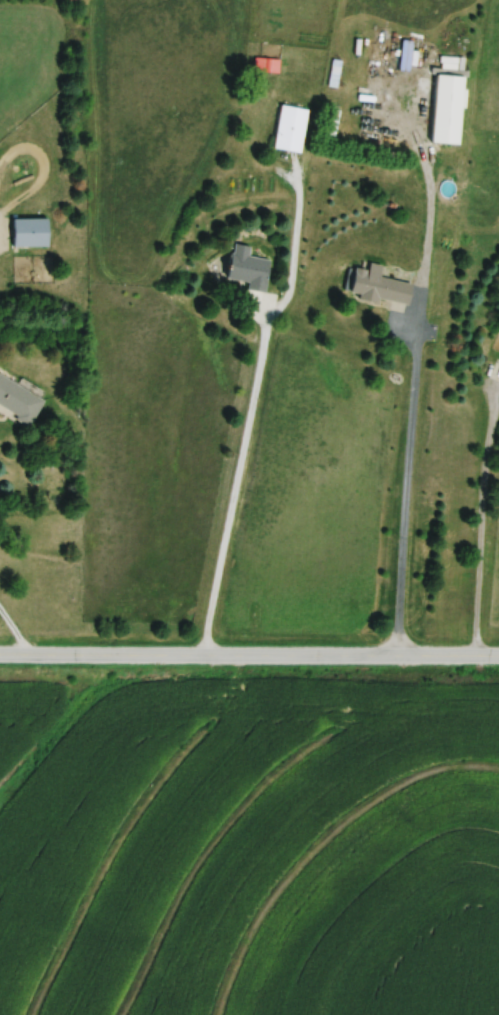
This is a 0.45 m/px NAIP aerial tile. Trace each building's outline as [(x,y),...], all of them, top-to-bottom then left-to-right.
[(260,71),(279,73),(280,61),(261,59),(260,71)] [(434,143),(462,145),(465,76),(438,75),(434,143)] [(276,150),(303,154),(309,109),(283,105),(276,150)] [(50,219),(15,219),(15,248),(50,248),(50,219)] [(230,280),(251,283),(250,290),(267,293),(272,260),(251,257),(253,247),(236,244),(230,280)] [(358,268),(352,295),(410,307),(415,284),(382,277),(384,266),(372,263),(370,270),(358,268)] [(32,426),(46,399),(0,375),(0,410),(32,426)]
